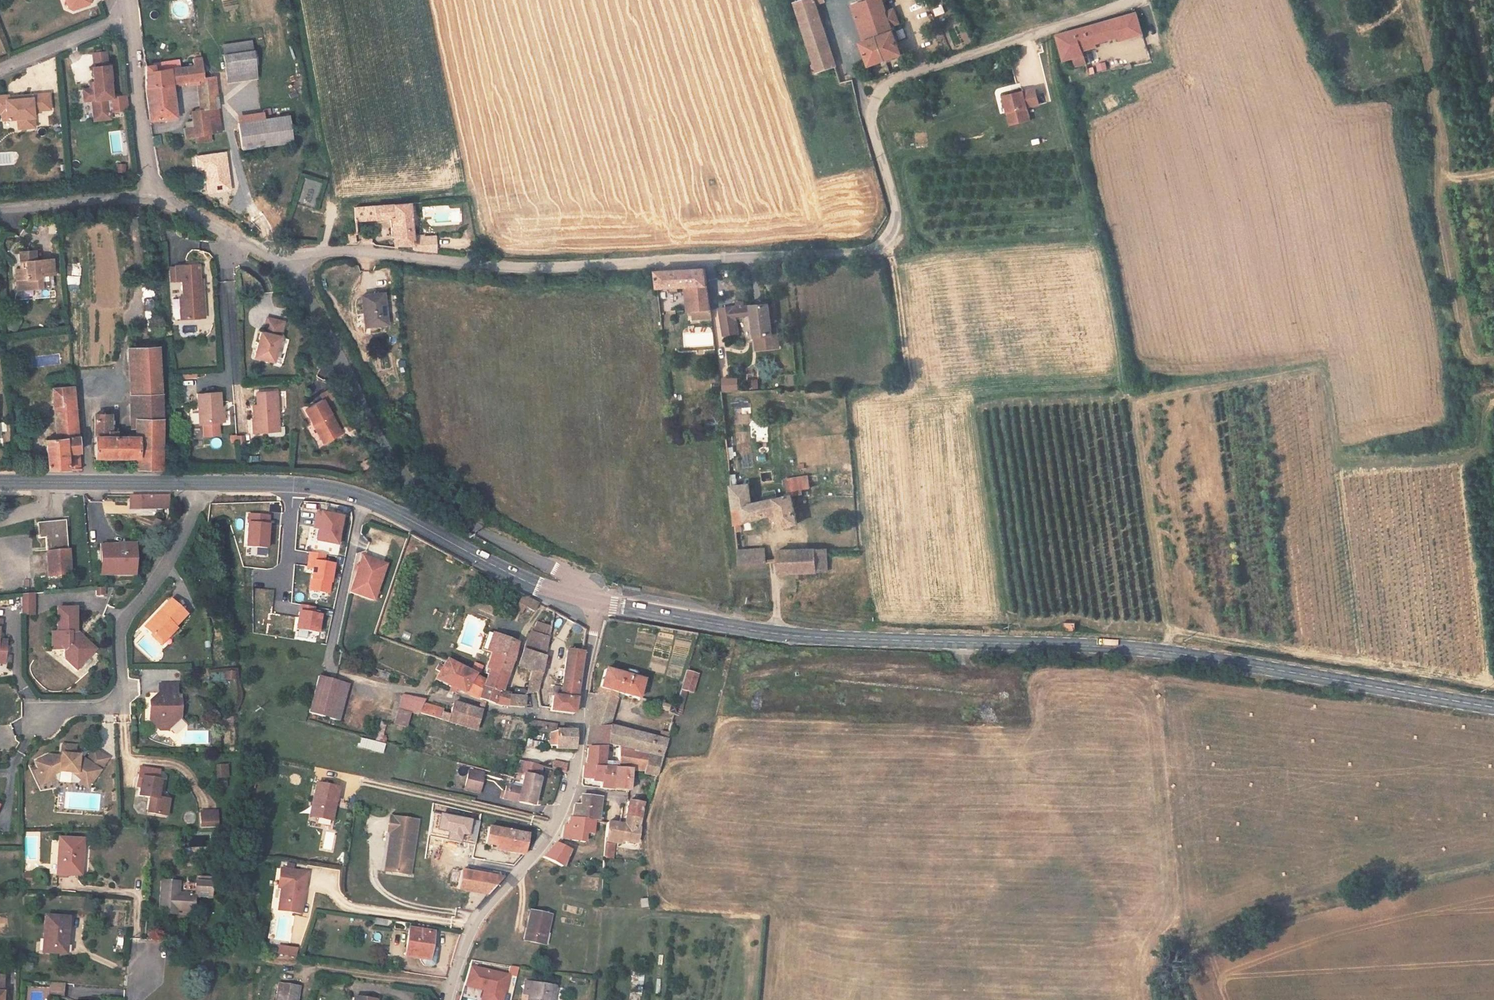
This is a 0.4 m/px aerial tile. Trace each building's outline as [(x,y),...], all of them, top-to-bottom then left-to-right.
[(63,1),(66,10),(73,14),(88,8),(90,3),(89,0),(65,0),(63,1)] [(830,63),(807,0),(792,0),(788,2),(812,71),(828,64),(835,82),(844,78),(839,61),(830,63)] [(857,2),(863,18),(881,11),(877,0),(862,0),(857,2)] [(857,2),(847,5),(860,37),(872,33),(882,57),(897,51),(886,24),(896,20),(891,7),(881,11),(863,18),(857,2)] [(1113,36),(1138,29),(1133,9),(1052,32),(1058,57),(1061,56),(1062,60),(1067,61),(1068,64),(1080,61),(1076,43),(1113,33),(1113,36)] [(872,33),(860,37),(856,39),(865,63),(882,57),(872,33)] [(248,48),(218,52),(222,78),(223,85),(253,80),(248,48)] [(91,70),(103,69),(101,55),(89,57),(91,70)] [(1096,64),(1098,71),(1106,70),(1105,62),(1096,64)] [(153,69),(143,71),(145,91),(170,87),(170,85),(183,84),(183,87),(195,86),(195,82),(199,82),(199,81),(197,63),(189,64),(190,70),(154,75),(153,69)] [(91,85),(89,85),(90,92),(80,94),(81,105),(89,104),(92,124),(108,122),(107,115),(105,102),(109,101),(109,100),(107,83),(108,83),(106,68),(103,69),(91,70),(89,71),(91,85)] [(188,129),(181,130),(183,142),(206,138),(203,111),(215,110),(210,79),(199,81),(199,82),(195,82),(195,86),(199,110),(185,112),(188,129)] [(1035,102),(1030,86),(1019,89),(1000,96),(1008,123),(1019,120),(1027,118),(1024,105),(1035,102)] [(170,87),(145,91),(146,104),(149,124),(174,120),(170,87)] [(31,123),(31,115),(46,114),(45,99),(6,102),(6,100),(0,100),(0,125),(16,124),(31,123)] [(105,102),(107,115),(125,113),(123,99),(109,100),(109,101),(105,102)] [(215,110),(203,111),(206,138),(218,136),(215,110)] [(235,128),(260,124),(259,116),(234,120),(235,128)] [(284,120),(260,124),(263,151),(288,147),(284,120)] [(31,123),(16,124),(17,134),(32,133),(31,123)] [(260,124),(235,128),(238,154),(263,151),(260,124)] [(199,183),(207,182),(209,193),(231,190),(226,153),(195,157),(199,183)] [(371,206),(373,220),(390,219),(396,247),(412,246),(411,237),(406,204),(371,206)] [(373,220),(371,206),(350,207),(352,222),(373,220)] [(355,245),(353,234),(344,235),(345,245),(355,245)] [(433,235),(411,237),(412,246),(413,251),(436,254),(433,235)] [(17,272),(17,282),(20,282),(20,293),(47,291),(46,278),(51,277),(50,262),(33,263),(32,253),(17,254),(18,265),(23,265),(24,272),(17,272)] [(180,306),(181,318),(201,317),(200,305),(198,305),(197,296),(200,295),(199,278),(196,278),(195,263),(173,264),(174,280),(179,280),(180,296),(177,296),(178,306),(180,306)] [(708,309),(705,268),(683,269),(655,270),(655,271),(656,287),(688,285),(691,308),(691,311),(708,309)] [(381,324),(377,294),(356,296),(359,326),(381,324)] [(736,332),(734,315),(732,307),(716,309),(720,334),(736,332)] [(751,315),(751,307),(732,307),(734,315),(751,315)] [(768,335),(766,307),(751,307),(751,315),(754,356),(775,354),(774,336),(768,335)] [(669,329),(668,310),(658,311),(659,333),(664,333),(665,329),(669,329)] [(264,318),(260,332),(257,331),(251,356),(271,361),(281,322),(264,318)] [(132,392),(133,412),(158,412),(157,395),(154,346),(129,348),(132,392)] [(129,348),(123,349),(127,392),(128,412),(133,412),(132,392),(129,348)] [(70,387),(54,388),(55,415),(48,416),(50,440),(41,440),(42,470),(76,470),(72,414),(70,387)] [(54,388),(46,389),(48,416),(55,415),(54,388)] [(265,432),(265,427),(275,426),(273,391),(253,392),(254,410),(251,410),(252,421),(249,421),(250,434),(265,432)] [(217,392),(194,394),(196,425),(219,424),(217,392)] [(304,406),(312,421),(315,419),(326,439),(340,431),(322,396),(304,406)] [(111,438),(111,432),(106,431),(106,415),(90,415),(91,456),(133,457),(133,470),(159,470),(158,412),(133,412),(133,420),(133,438),(111,438)] [(326,439),(315,419),(312,421),(323,441),(326,439)] [(20,470),(19,455),(11,455),(12,470),(20,470)] [(791,524),(787,497),(796,494),(797,499),(814,497),(813,485),(802,487),(801,477),(781,480),(782,497),(746,505),(746,507),(726,510),(728,525),(763,516),(764,522),(773,521),(774,527),(791,524)] [(746,505),(743,486),(729,487),(729,483),(724,483),(726,510),(746,507),(746,505)] [(163,498),(163,496),(136,497),(136,507),(164,506),(163,498)] [(270,515),(250,514),(248,546),(269,547),(270,515)] [(338,520),(314,515),(312,523),(316,523),(315,531),(313,543),(333,547),(338,520)] [(170,521),(164,518),(159,530),(165,533),(170,521)] [(39,539),(46,538),(48,554),(69,552),(66,521),(37,523),(39,539)] [(130,547),(98,548),(99,575),(130,575),(130,547)] [(822,569),(820,549),(820,548),(773,552),(773,561),(774,573),(822,569)] [(761,562),(759,549),(730,551),(731,564),(761,562)] [(69,552),(48,554),(50,577),(71,575),(69,552)] [(336,563),(326,561),(327,555),(311,553),(308,566),(315,567),(311,589),(331,592),(336,563)] [(372,563),(358,559),(356,566),(370,571),(372,563)] [(383,566),(372,563),(370,571),(356,566),(347,594),(371,602),(383,566)] [(17,616),(30,616),(30,595),(17,596),(17,616)] [(539,604),(523,596),(520,603),(535,612),(539,604)] [(147,636),(153,637),(157,642),(164,634),(167,637),(174,630),(172,629),(184,615),(168,600),(156,613),(158,616),(155,620),(150,620),(141,630),(147,636)] [(310,609),(297,607),(296,615),(295,614),(292,631),(314,635),(316,618),(309,617),(310,609)] [(88,653),(77,642),(81,640),(74,632),(75,611),(55,610),(54,635),(48,635),(48,648),(55,648),(61,654),(61,662),(64,665),(72,665),(77,670),(85,661),(82,658),(88,653)] [(545,642),(548,629),(535,628),(532,627),(530,637),(545,642)] [(167,637),(164,634),(157,642),(153,637),(147,636),(158,646),(167,637)] [(515,646),(486,635),(480,651),(490,656),(509,664),(515,646)] [(545,642),(530,637),(527,637),(520,656),(541,661),(545,642)] [(82,658),(85,661),(94,653),(81,640),(77,642),(88,653),(82,658)] [(484,669),(486,673),(503,681),(509,664),(490,656),(484,669)] [(529,669),(539,674),(541,661),(520,656),(516,670),(528,675),(529,669)] [(577,659),(562,657),(557,685),(573,689),(577,659)] [(440,663),(432,681),(434,681),(476,701),(483,680),(443,664),(440,663)] [(689,687),(695,667),(686,664),(680,685),(689,687)] [(72,674),(77,670),(72,665),(64,665),(72,674)] [(534,697),(536,687),(539,674),(529,669),(528,675),(527,685),(525,696),(525,698),(534,697)] [(609,731),(614,696),(632,700),(637,683),(598,670),(591,696),(584,722),(581,746),(602,748),(659,757),(660,755),(664,740),(609,731)] [(485,674),(483,680),(476,701),(480,703),(487,705),(494,707),(499,693),(503,681),(486,673),(485,674)] [(331,723),(340,687),(315,681),(307,718),(331,723)] [(157,684),(158,692),(175,692),(175,684),(157,684)] [(556,692),(550,691),(546,712),(546,714),(569,717),(573,689),(557,685),(556,692)] [(346,689),(340,687),(331,723),(337,725),(346,689)] [(175,692),(158,692),(157,700),(154,703),(152,700),(147,700),(147,718),(154,718),(164,729),(178,716),(178,701),(175,700),(175,692)] [(509,696),(499,693),(494,707),(506,709),(522,711),(525,698),(525,696),(522,694),(513,692),(512,696),(509,696)] [(409,716),(415,718),(417,716),(421,717),(423,711),(419,710),(421,705),(399,699),(395,713),(409,716)] [(473,732),(479,713),(451,705),(447,718),(440,716),(439,722),(473,732)] [(671,716),(673,710),(657,706),(655,712),(671,716)] [(440,716),(423,711),(421,717),(439,722),(440,716)] [(409,716),(395,713),(390,727),(403,732),(409,716)] [(526,733),(548,736),(551,736),(552,734),(553,728),(527,723),(526,733)] [(551,736),(548,736),(546,747),(570,752),(570,746),(570,736),(552,734),(551,736)] [(381,753),(383,743),(359,737),(357,747),(381,753)] [(48,773),(49,775),(58,771),(70,772),(78,777),(87,782),(103,755),(90,746),(82,758),(78,756),(73,758),(70,755),(71,746),(63,745),(62,754),(57,753),(57,756),(44,756),(32,763),(36,770),(38,775),(42,772),(48,773)] [(654,777),(659,759),(659,757),(602,748),(602,750),(599,770),(610,772),(607,791),(623,795),(627,773),(654,777)] [(607,791),(610,772),(599,770),(602,750),(583,749),(581,766),(581,769),(578,769),(578,774),(578,782),(579,782),(595,784),(595,789),(607,791)] [(538,780),(541,769),(517,762),(513,774),(524,777),(538,780)] [(553,763),(551,771),(554,772),(563,774),(565,775),(567,766),(553,763)] [(137,767),(134,777),(139,778),(137,787),(135,796),(146,798),(154,800),(154,798),(157,782),(154,781),(156,771),(137,767)] [(484,771),(483,771),(469,767),(463,791),(479,795),(484,771)] [(38,775),(36,770),(31,773),(38,786),(51,779),(49,775),(48,773),(42,772),(38,775)] [(87,782),(78,777),(76,780),(85,785),(87,782)] [(521,788),(535,792),(538,780),(524,777),(521,788)] [(336,786),(314,782),(308,815),(330,819),(336,786)] [(535,792),(521,788),(520,791),(506,788),(503,801),(532,807),(535,792)] [(595,810),(597,798),(576,796),(574,807),(593,810),(595,810)] [(154,800),(146,798),(143,813),(163,817),(166,801),(154,798),(154,800)] [(637,822),(640,807),(622,804),(620,819),(637,822)] [(591,823),(593,810),(574,807),(570,807),(568,820),(591,823)] [(439,829),(450,831),(448,839),(462,841),(464,834),(469,835),(473,819),(442,813),(439,829)] [(198,815),(199,827),(213,827),(213,814),(198,815)] [(385,831),(389,832),(393,832),(388,871),(407,874),(414,819),(387,815),(385,831)] [(633,845),(637,822),(620,819),(618,828),(605,826),(603,840),(633,845)] [(589,837),(591,823),(568,820),(565,820),(564,830),(560,830),(559,841),(582,844),(583,836),(589,837)] [(503,849),(525,854),(529,833),(492,826),(488,842),(504,846),(503,849)] [(393,832),(389,832),(383,870),(388,871),(393,832)] [(52,872),(75,874),(78,840),(55,838),(52,872)] [(560,867),(567,850),(554,846),(551,846),(538,859),(539,860),(560,867)] [(451,860),(449,872),(456,874),(458,862),(451,860)] [(300,911),(305,872),(280,869),(278,886),(283,886),(280,909),(300,911)] [(497,883),(456,874),(452,890),(485,898),(497,883)] [(191,876),(190,882),(189,894),(172,892),(174,880),(157,878),(153,911),(167,912),(167,909),(187,911),(189,897),(204,898),(207,877),(191,876)] [(174,880),(172,892),(189,894),(190,882),(174,880)] [(539,943),(546,914),(526,910),(520,939),(539,943)] [(37,951),(60,952),(62,917),(39,915),(37,951)] [(430,938),(408,936),(405,961),(428,963),(430,938)] [(297,947),(280,946),(279,954),(297,956),(297,947)] [(503,971),(465,963),(459,982),(478,986),(475,999),(496,999),(503,971)] [(64,984),(49,983),(49,996),(64,997),(64,984)] [(554,987),(531,983),(528,999),(552,999),(554,987)] [(272,987),(270,999),(291,999),(293,989),(272,987)]
